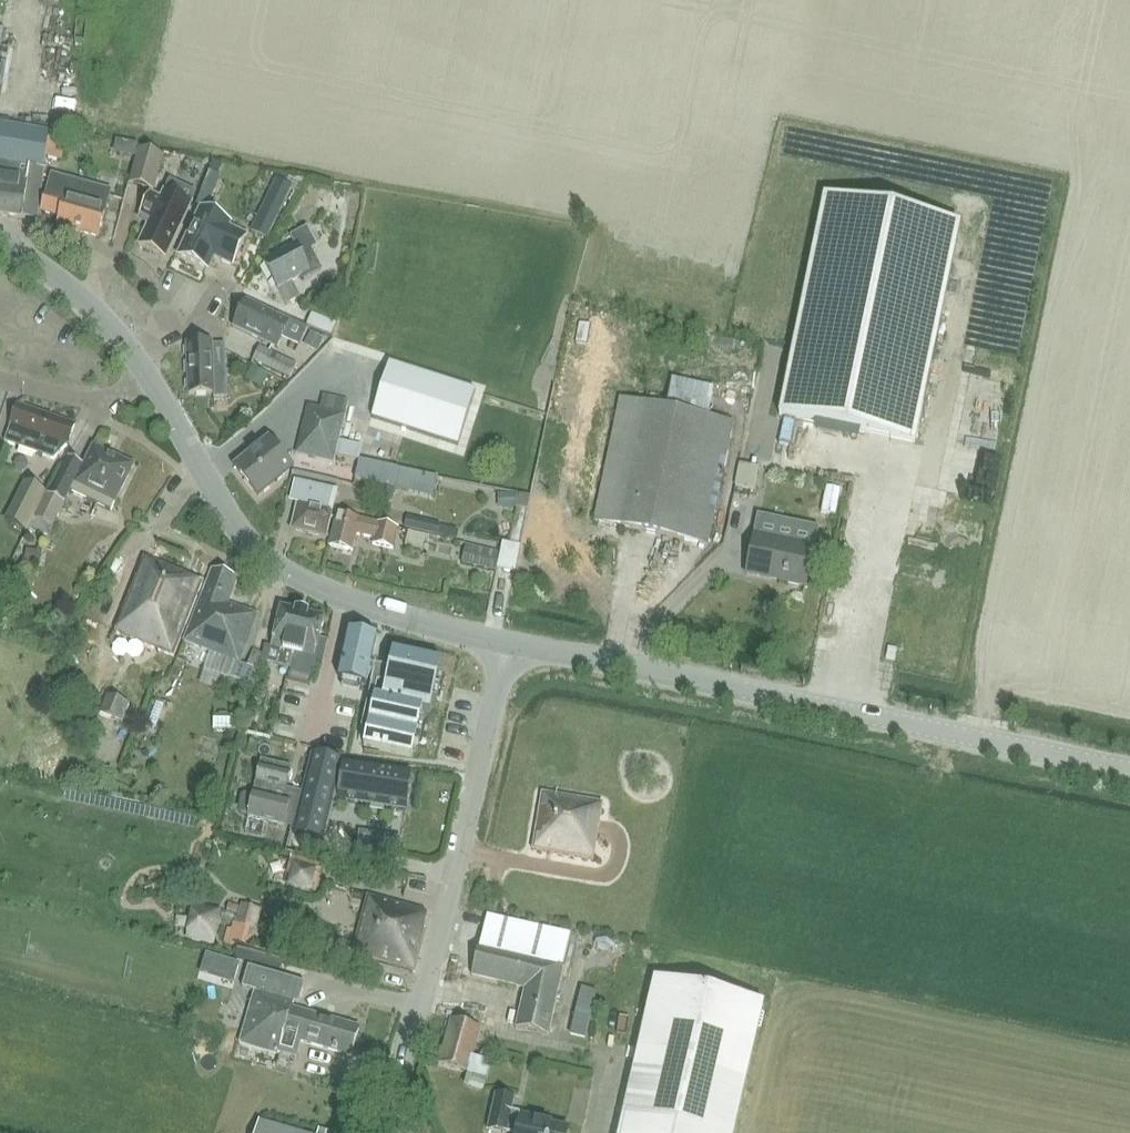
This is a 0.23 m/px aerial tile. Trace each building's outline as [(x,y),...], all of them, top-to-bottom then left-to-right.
[(46,157),(49,137),(49,132),(0,124),(0,214),(36,220),(45,169),(43,169),(45,157),(46,157)] [(64,139),(49,137),(46,157),(60,159),(64,139)] [(153,192),(163,158),(139,151),(129,185),(153,192)] [(112,190),(51,174),(40,214),(58,219),(56,227),(99,239),(112,190)] [(276,181),(252,231),(268,239),(292,189),(276,181)] [(143,214),(153,219),(141,244),(166,257),(192,203),(167,191),(163,198),(153,193),(143,214)] [(914,444),(960,226),(823,198),(779,416),(914,444)] [(201,209),(178,256),(208,270),(210,267),(215,255),(221,258),(220,261),(232,266),(247,236),(229,227),(231,223),(201,209)] [(309,248),(298,253),(294,247),(262,265),(286,306),(298,299),(290,285),(308,274),(310,278),(322,271),(309,248)] [(289,322),(245,301),(232,328),(277,350),(282,339),(299,347),(308,329),(290,320),(289,322)] [(338,329),(343,316),(318,306),(313,319),(338,329)] [(591,325),(579,323),(576,343),(587,345),(591,325)] [(213,345),(213,341),(185,342),(187,396),(213,395),(213,400),(227,400),(225,345),(213,345)] [(297,365),(266,350),(259,347),(253,361),(290,380),(297,365)] [(456,445),(473,393),(389,366),(372,417),(456,445)] [(666,409),(621,400),(596,521),(707,544),(732,422),(707,417),(714,389),(672,380),(666,409)] [(340,441),(349,402),(323,396),(320,409),(308,407),(308,410),(298,453),(336,461),(337,456),(358,461),(354,480),(395,489),(399,468),(360,461),(363,446),(340,441)] [(65,448),(68,448),(76,424),(20,404),(6,442),(54,459),(65,448)] [(294,470),(269,438),(232,466),(258,499),(294,470)] [(53,526),(71,491),(111,512),(112,509),(113,509),(135,466),(95,446),(85,465),(71,458),(52,495),(49,493),(36,518),(53,526)] [(760,468),(738,463),(733,486),(754,491),(760,468)] [(338,488),(295,479),(292,494),(301,496),(295,527),(328,534),(338,488)] [(34,520),(47,495),(34,489),(15,525),(29,532),(35,521),(34,520)] [(517,509),(517,495),(497,495),(498,509),(517,509)] [(399,529),(379,525),(338,515),(331,545),(354,550),(358,535),(372,538),(371,546),(394,551),(399,529)] [(425,537),(408,533),(404,547),(421,552),(425,537)] [(805,587),(813,547),(755,535),(746,575),(805,587)] [(500,553),(466,544),(461,564),(496,572),(500,553)] [(176,655),(205,583),(146,560),(117,632),(176,655)] [(241,662),(259,616),(230,605),(240,579),(215,569),(187,641),(236,660),(241,662)] [(318,656),(327,617),(282,607),(270,665),(293,670),(297,651),(318,656)] [(350,633),(339,681),(365,686),(376,639),(350,633)] [(430,712),(441,663),(393,652),(382,699),(374,697),(363,747),(411,757),(422,711),(430,712)] [(254,687),(259,668),(241,662),(236,660),(230,678),(254,687)] [(130,705),(107,696),(99,713),(123,723),(130,705)] [(237,715),(215,715),(215,731),(237,731),(237,715)] [(296,826),(294,831),(297,832),(325,838),(332,808),(334,798),(368,803),(406,808),(408,791),(413,789),(414,780),(410,777),(411,771),(367,765),(345,762),(314,755),(306,793),(302,792),(296,826)] [(245,797),(243,808),(245,812),(253,813),(252,817),(289,825),(289,824),(296,826),(302,792),(289,789),(294,768),(264,761),(256,796),(249,794),(245,797)] [(593,860),(603,803),(543,793),(533,850),(593,860)] [(359,833),(357,846),(398,852),(400,839),(359,833)] [(289,860),(283,882),(313,889),(319,868),(289,860)] [(368,897),(353,956),(413,972),(413,973),(414,973),(425,930),(422,929),(426,912),(425,912),(368,897)] [(237,915),(235,924),(252,929),(257,912),(240,907),(237,915)] [(193,912),(187,941),(212,946),(218,917),(193,912)] [(474,967),(473,975),(524,985),(516,1026),(548,1033),(564,963),(571,935),(487,915),(480,946),(478,945),(473,967),(474,967)] [(237,950),(235,960),(265,968),(267,958),(237,950)] [(204,969),(201,979),(213,982),(215,973),(219,959),(207,956),(204,969)] [(281,1052),(286,1035),(294,1006),(296,999),(301,1001),(307,980),(250,964),(244,985),(257,988),(242,1040),(281,1052)] [(604,1027),(609,1009),(597,1005),(604,979),(594,976),(581,1021),(604,1027)] [(765,1005),(654,980),(618,1132),(736,1132),(765,1005)] [(362,1025),(294,1006),(286,1035),(353,1054),(362,1025)] [(480,1026),(449,1019),(439,1064),(470,1071),(480,1026)] [(481,1042),(477,1059),(497,1064),(502,1047),(481,1042)] [(489,1132),(569,1132),(569,1130),(551,1126),(552,1123),(512,1113),(515,1101),(498,1097),(489,1132)] [(259,1121),(255,1132),(300,1132),(259,1121)]
